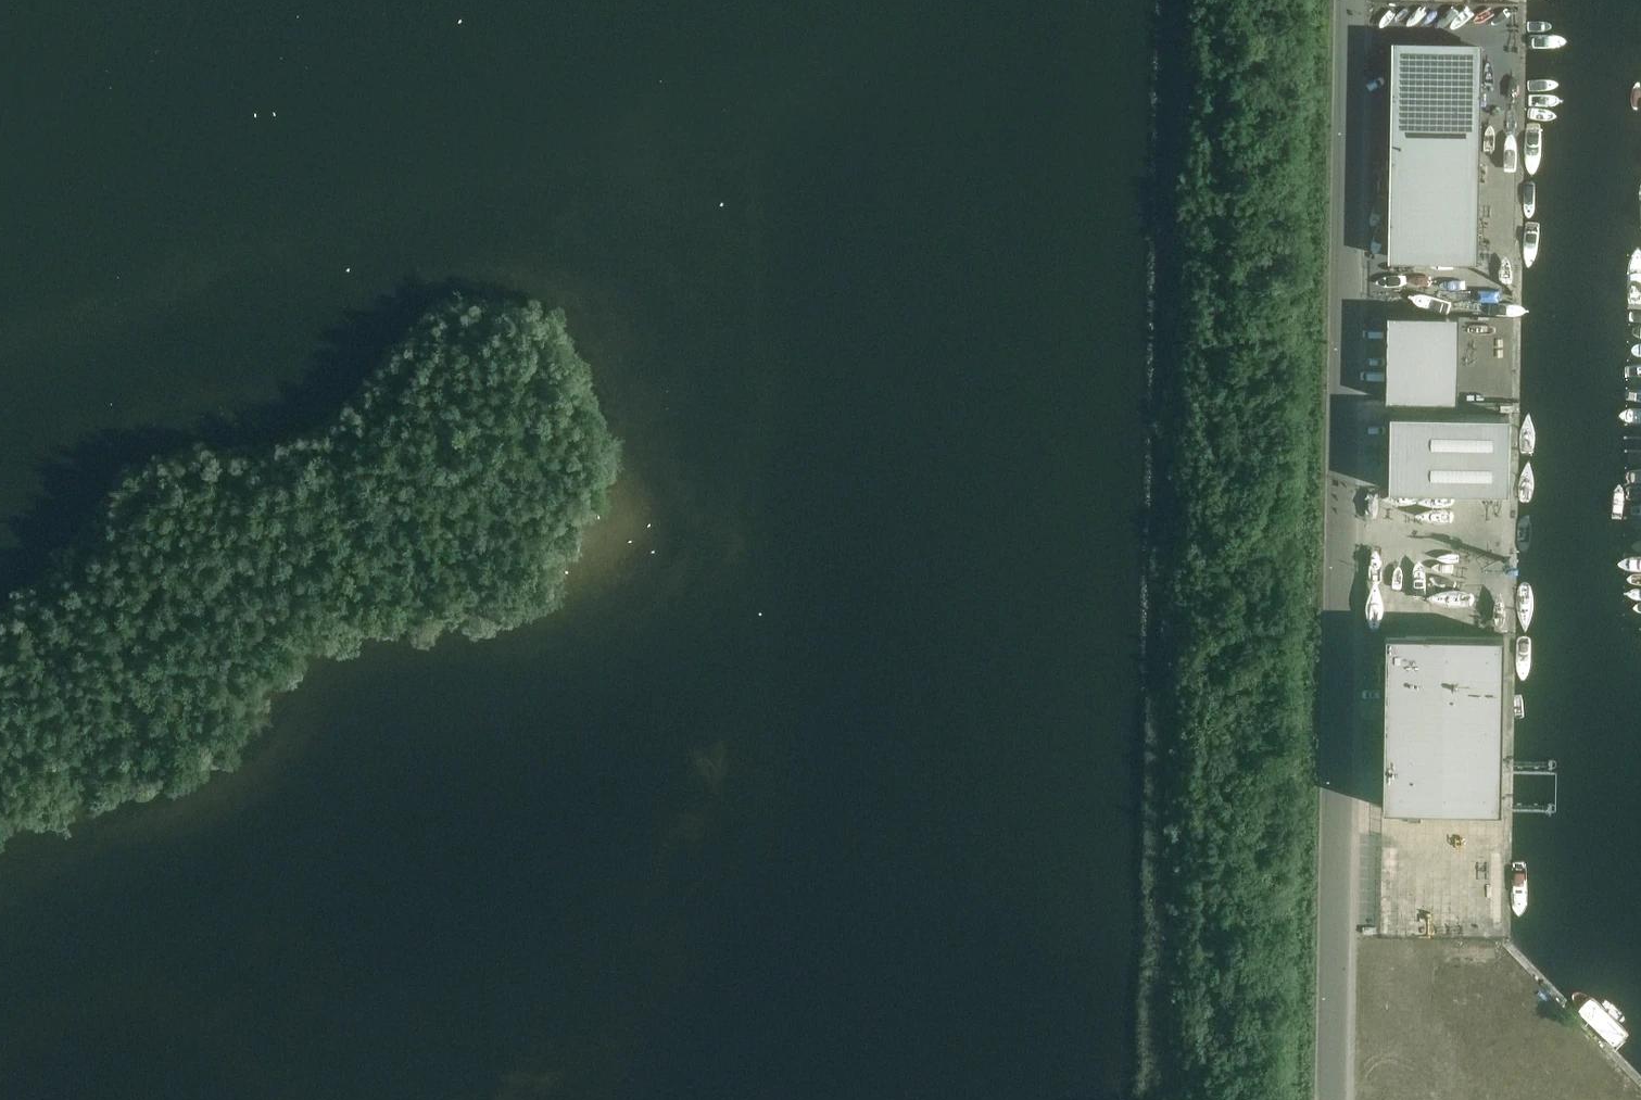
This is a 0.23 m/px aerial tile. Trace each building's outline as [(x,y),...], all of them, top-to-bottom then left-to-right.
[(1388,256),(1478,258),(1481,47),(1392,46),(1388,256)] [(1385,400),(1457,401),(1458,314),(1387,313),(1385,400)] [(1508,491),(1509,415),(1389,413),(1388,489),(1508,491)] [(1501,809),(1504,634),(1385,632),(1385,654),(1383,654),(1383,656),(1387,656),(1386,676),(1382,675),(1382,677),(1384,677),(1382,807),(1501,809)]
